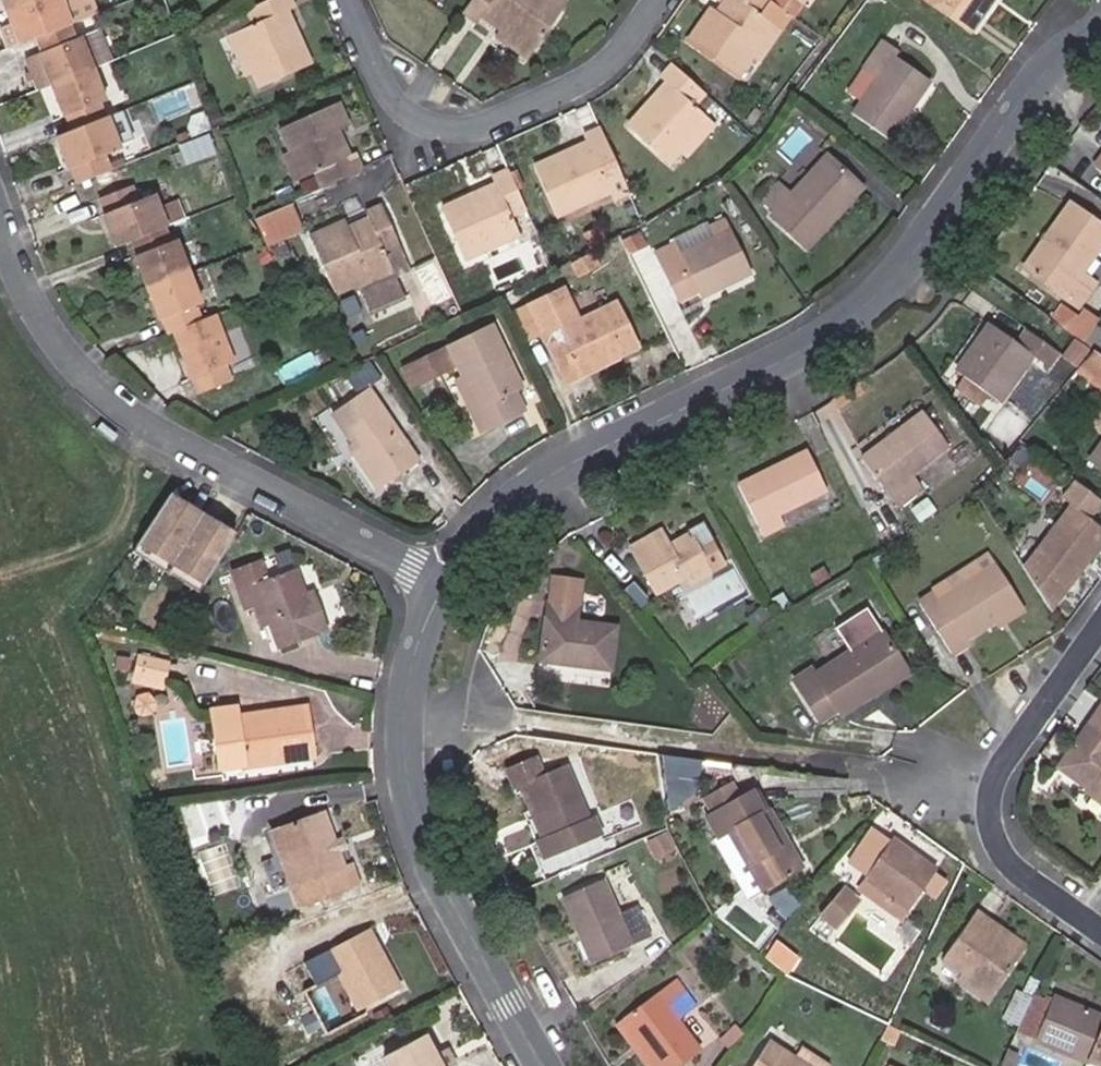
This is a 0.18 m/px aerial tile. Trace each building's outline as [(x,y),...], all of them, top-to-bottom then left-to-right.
[(54,0),(0,0),(0,1),(3,10),(0,12),(12,46),(30,39),(62,26),(64,26),(54,0)] [(245,13),(251,25),(231,34),(248,74),(256,91),(307,69),(284,13),(292,10),(287,0),(277,0),(245,13)] [(463,7),(475,16),(481,7),(501,21),(532,43),(566,0),(468,0),(463,7)] [(717,9),(712,4),(688,38),(740,77),(754,58),(777,24),(760,13),(770,0),(723,0),(717,9)] [(976,0),(927,0),(967,28),(978,12),(971,7),(976,0)] [(971,7),(978,12),(987,0),(976,0),(971,7)] [(532,43),(501,21),(496,28),(526,52),(532,43)] [(777,24),(754,58),(764,64),(787,30),(777,24)] [(72,50),(62,26),(30,39),(38,62),(34,64),(45,89),(89,73),(79,46),(72,50)] [(248,74),(231,34),(221,39),(239,78),(248,74)] [(896,46),(878,34),(854,67),(872,79),(849,113),(885,139),(927,80),(890,55),(896,46)] [(705,93),(672,63),(659,75),(665,80),(626,122),(667,162),(678,150),(707,119),(693,105),(705,93)] [(89,73),(45,89),(56,121),(61,119),(68,136),(100,124),(94,106),(100,104),(89,73)] [(312,167),(319,186),(362,167),(354,150),(347,153),(335,128),(349,121),(337,97),(279,123),(289,144),(301,171),(312,167)] [(707,119),(678,150),(688,158),(715,127),(707,119)] [(68,136),(51,143),(63,174),(67,172),(73,186),(103,175),(99,161),(117,154),(104,122),(100,124),(68,136)] [(625,191),(599,125),(582,131),(585,138),(530,160),(552,212),(566,206),(606,190),(609,198),(625,191)] [(293,175),(301,171),(289,144),(280,148),(293,175)] [(1096,173),(1100,167),(1100,151),(1089,168),(1096,173)] [(802,250),(857,186),(822,153),(790,191),(778,181),(761,201),(772,211),(766,217),(802,250)] [(525,201),(508,162),(493,169),(496,176),(439,202),(461,253),(476,246),(516,227),(509,209),(525,201)] [(134,185),(104,197),(109,211),(105,213),(110,225),(118,223),(127,244),(138,239),(169,228),(170,227),(159,194),(141,201),(134,185)] [(569,217),(610,200),(609,198),(606,190),(566,206),(569,217)] [(396,275),(385,247),(399,241),(402,240),(382,200),(367,207),(371,217),(350,225),(346,217),(308,234),(335,296),(358,286),(370,313),(407,297),(396,275)] [(1019,269),(1072,308),(1091,281),(1079,272),(1100,243),(1100,226),(1068,202),(1019,269)] [(262,247),(301,230),(289,203),(250,219),(262,247)] [(751,272),(730,228),(725,216),(708,223),(712,233),(678,248),(674,238),(654,247),(677,298),(697,289),(700,295),(751,272)] [(127,244),(118,223),(110,225),(118,247),(127,244)] [(516,227),(476,246),(481,256),(522,238),(516,227)] [(191,275),(178,239),(174,241),(169,228),(138,239),(143,252),(139,254),(152,290),(191,275)] [(399,241),(385,247),(396,275),(411,268),(399,241)] [(594,254),(572,264),(578,276),(600,267),(594,254)] [(191,275),(152,290),(161,318),(165,316),(173,336),(178,334),(206,324),(199,305),(202,303),(191,275)] [(561,333),(575,362),(579,372),(639,343),(617,298),(578,318),(563,287),(528,303),(546,340),(561,333)] [(1084,309),(1066,335),(1080,344),(1098,318),(1084,309)] [(227,368),(236,364),(220,318),(206,324),(178,334),(201,395),(233,383),(227,368)] [(1098,318),(1080,344),(1095,355),(1100,359),(1100,358),(1100,320),(1098,318)] [(480,408),(471,414),(482,434),(522,413),(512,392),(520,387),(489,322),(440,348),(441,350),(402,368),(412,388),(459,366),(465,377),(480,408)] [(990,325),(955,371),(996,402),(1029,359),(1045,371),(1057,355),(1024,330),(1014,344),(990,325)] [(561,369),(575,362),(561,333),(546,340),(561,369)] [(1073,342),(1060,360),(1078,373),(1091,354),(1073,342)] [(1100,359),(1095,355),(1080,373),(1100,391),(1100,359)] [(455,382),(471,414),(480,408),(465,377),(455,382)] [(355,437),(384,484),(421,460),(370,383),(335,408),(355,437)] [(925,415),(862,460),(899,513),(924,495),(915,482),(953,454),(925,415)] [(375,490),(384,484),(355,437),(345,444),(375,490)] [(1089,463),(1100,472),(1100,445),(1089,463)] [(811,458),(742,489),(765,540),(788,531),(782,518),(829,497),(811,458)] [(201,591),(237,533),(173,494),(135,550),(201,591)] [(1100,546),(1100,527),(1072,506),(1026,570),(1053,613),(1100,546)] [(628,554),(633,562),(665,545),(660,536),(628,554)] [(665,545),(633,562),(654,603),(686,586),(687,589),(724,568),(708,539),(691,548),(687,541),(668,551),(665,545)] [(995,561),(982,569),(990,581),(1002,573),(995,561)] [(267,581),(261,565),(233,574),(244,609),(255,605),(262,624),(268,622),(276,647),(318,633),(317,628),(324,626),(315,599),(303,604),(300,597),(292,573),(267,581)] [(920,608),(954,662),(971,651),(966,645),(996,626),(1023,609),(1024,608),(1002,573),(990,581),(982,569),(920,608)] [(312,592),(300,597),(303,604),(315,599),(312,592)] [(585,608),(552,604),(544,663),(613,672),(619,629),(582,624),(585,608)] [(1027,616),(1023,609),(996,626),(1000,633),(1027,616)] [(836,721),(870,700),(866,694),(903,671),(880,634),(814,676),(811,671),(790,685),(814,725),(832,714),(836,721)] [(137,649),(130,678),(162,686),(170,656),(137,649)] [(866,694),(870,700),(873,705),(908,681),(903,671),(866,694)] [(298,748),(299,755),(317,752),(309,702),(240,712),(239,703),(212,706),(221,767),(276,758),(275,752),(298,748)] [(1052,769),(1100,803),(1100,704),(1099,703),(1052,769)] [(276,758),(299,755),(298,748),(275,752),(276,758)] [(277,768),(276,758),(221,767),(223,776),(277,768)] [(516,791),(525,787),(538,817),(548,840),(545,842),(553,859),(599,840),(591,821),(587,823),(564,770),(537,782),(529,764),(502,775),(510,794),(516,791)] [(529,821),(538,817),(525,787),(516,791),(529,821)] [(766,894),(803,873),(771,815),(766,818),(753,794),(703,822),(716,845),(733,836),(766,894)] [(283,828),(302,886),(319,881),(325,899),(361,887),(355,869),(343,873),(324,815),(283,828)] [(291,890),(302,886),(283,828),(272,832),(291,890)] [(766,894),(733,836),(716,845),(747,904),(766,894)] [(664,840),(643,850),(652,869),(673,859),(664,840)] [(892,847),(891,847),(871,878),(857,898),(901,929),(910,916),(911,917),(936,880),(938,876),(894,845),(892,847)] [(621,918),(606,885),(564,903),(592,968),(651,943),(636,912),(621,918)] [(861,908),(844,893),(817,923),(835,939),(861,908)] [(993,938),(997,933),(978,919),(943,971),(962,984),(959,988),(991,1010),(1025,959),(993,938)] [(375,924),(333,945),(366,1006),(407,984),(375,924)] [(1029,954),(997,933),(993,938),(1025,959),(1029,954)] [(650,1065),(685,1065),(695,1058),(673,1027),(692,1012),(670,983),(618,1022),(650,1065)] [(1100,1055),(1100,1020),(1055,1003),(1039,1046),(1090,1065),(1096,1053),(1100,1055)] [(390,1054),(396,1065),(450,1065),(432,1032),(390,1054)] [(793,1061),(767,1045),(753,1065),(801,1065),(793,1061)] [(793,1061),(801,1065),(822,1065),(799,1052),(793,1061)] [(1096,1053),(1090,1065),(1091,1065),(1100,1065),(1100,1055),(1096,1053)]
